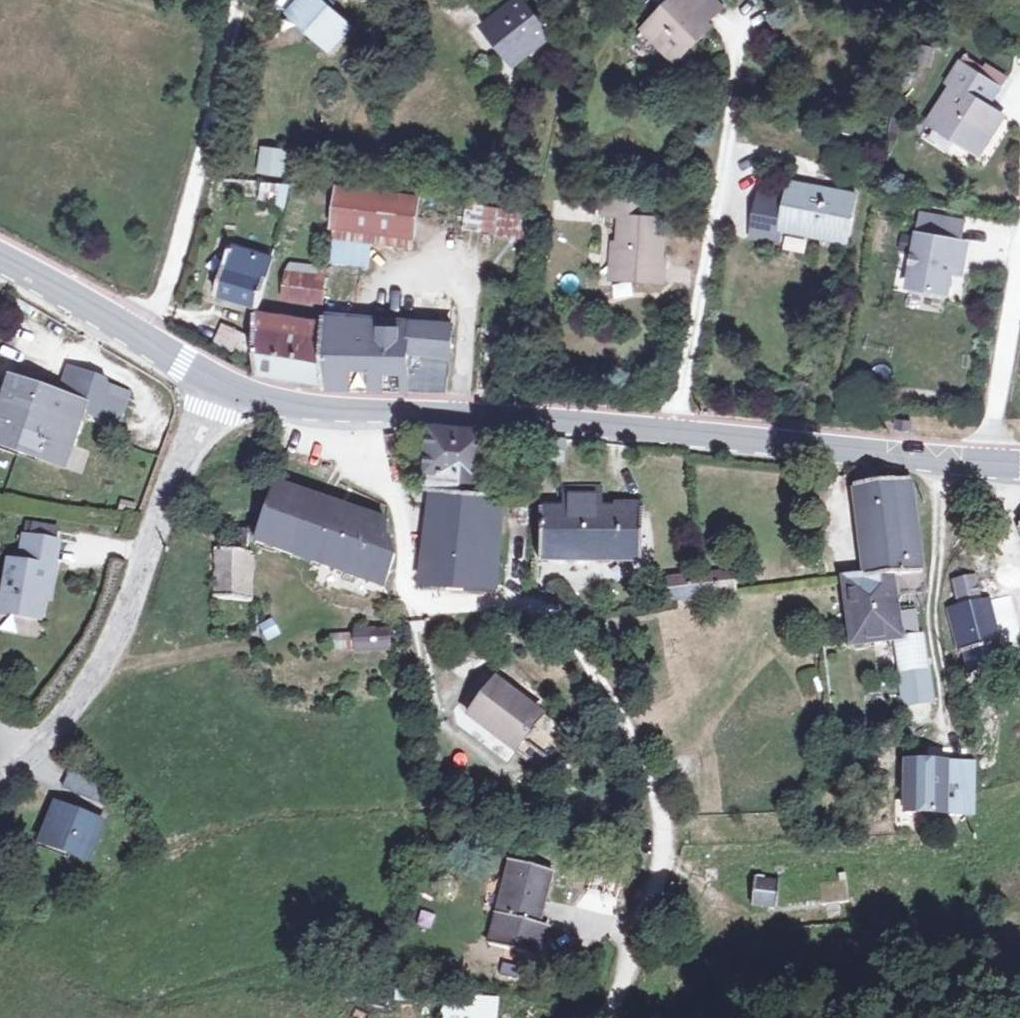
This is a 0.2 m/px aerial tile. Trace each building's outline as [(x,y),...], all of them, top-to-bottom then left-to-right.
[(298,12),(322,38),(340,22),(320,0),(311,0),(298,12)] [(658,46),(673,61),(708,27),(702,20),(705,17),(709,20),(722,7),(715,0),(656,0),(665,9),(646,27),(662,43),(658,46)] [(545,42),(520,10),(492,32),(517,64),(545,42)] [(322,38),(298,12),(292,18),(321,50),(346,28),(340,22),(322,38)] [(650,55),(658,46),(662,43),(646,27),(634,39),(650,55)] [(917,61),(931,64),(935,47),(921,43),(917,61)] [(990,87),(962,68),(949,88),(954,90),(931,125),(980,157),(1003,121),(979,105),(990,87)] [(260,142),(256,171),(284,174),(288,145),(260,142)] [(256,200),(284,206),(289,183),(261,177),(256,200)] [(853,192),(792,181),(789,199),(762,194),(758,215),(754,233),(781,239),(783,229),(844,241),(853,192)] [(414,238),(420,198),(339,187),(334,228),(414,238)] [(630,268),(630,284),(664,285),(664,269),(662,268),(665,222),(640,220),(641,205),(604,203),(604,220),(621,222),(619,249),(618,268),(630,268)] [(464,204),(462,231),(529,235),(530,208),(464,204)] [(963,227),(923,219),(920,239),(918,239),(908,291),(946,299),(953,262),(958,262),(961,247),(959,246),(963,227)] [(785,235),(783,248),(806,251),(808,238),(785,235)] [(481,239),(477,262),(493,264),(496,242),(481,239)] [(258,307),(272,259),(229,246),(215,295),(258,307)] [(611,283),(630,284),(630,268),(618,268),(619,249),(613,249),(611,283)] [(324,303),(328,272),(320,271),(319,278),(286,276),(283,300),(324,303)] [(325,383),(325,391),(411,393),(410,333),(448,336),(448,308),(373,302),(372,320),(323,316),(323,324),(325,383)] [(256,315),(256,374),(290,378),(325,383),(323,324),(256,315)] [(220,322),(214,341),(239,348),(245,330),(220,322)] [(61,400),(14,383),(5,408),(10,410),(2,435),(42,450),(40,458),(62,465),(80,413),(120,427),(131,396),(105,387),(107,383),(71,370),(61,400)] [(425,492),(431,493),(495,492),(495,486),(489,485),(490,476),(482,475),(486,433),(428,428),(424,473),(427,474),(425,492)] [(2,435),(0,440),(0,444),(40,458),(42,450),(2,435)] [(849,616),(900,610),(901,591),(925,590),(911,477),(879,482),(878,467),(854,465),(856,485),(852,486),(866,575),(845,578),(849,616)] [(384,586),(385,586),(395,558),(389,555),(389,540),(385,538),(386,520),(277,484),(257,543),(384,586)] [(539,510),(538,560),(644,558),(644,508),(601,508),(599,488),(566,488),(566,491),(558,492),(557,510),(539,510)] [(495,492),(431,493),(422,584),(495,588),(501,492),(495,492)] [(23,530),(57,532),(57,522),(23,520),(23,530)] [(230,549),(213,549),(213,599),(252,599),(252,550),(248,550),(248,528),(230,528),(230,549)] [(26,541),(20,568),(9,566),(0,615),(0,616),(39,623),(48,575),(53,576),(59,549),(26,541)] [(702,574),(704,593),(736,589),(734,570),(702,574)] [(667,580),(670,598),(704,593),(702,574),(667,580)] [(945,598),(948,609),(966,606),(964,594),(945,598)] [(966,606),(948,609),(962,672),(996,665),(997,645),(988,602),(966,606)] [(900,617),(900,610),(849,616),(853,644),(898,638),(902,668),(900,669),(905,704),(931,703),(926,668),(923,668),(922,637),(918,638),(915,615),(900,617)] [(390,650),(389,629),(355,629),(355,632),(330,632),(330,650),(390,650)] [(567,739),(495,684),(467,718),(491,737),(497,730),(521,748),(518,753),(540,772),(567,739)] [(976,792),(977,766),(905,763),(903,814),(968,816),(976,792)] [(67,769),(60,789),(104,805),(111,785),(67,769)] [(103,827),(61,807),(48,835),(90,854),(103,827)] [(494,906),(486,936),(544,950),(553,924),(542,918),(554,875),(506,864),(502,880),(508,882),(500,907),(494,906)] [(780,883),(753,880),(749,908),(776,912),(780,883)] [(440,1017),(498,1017),(499,998),(442,994),(440,1017)]
